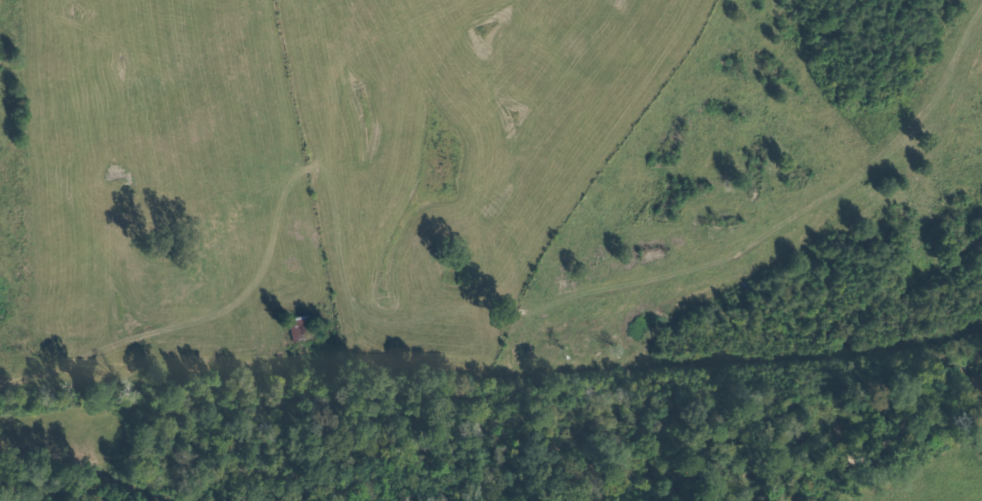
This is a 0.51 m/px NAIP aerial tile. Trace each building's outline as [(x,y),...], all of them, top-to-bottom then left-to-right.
[(311,337),(307,316),(283,320),(287,342),(311,337)]
